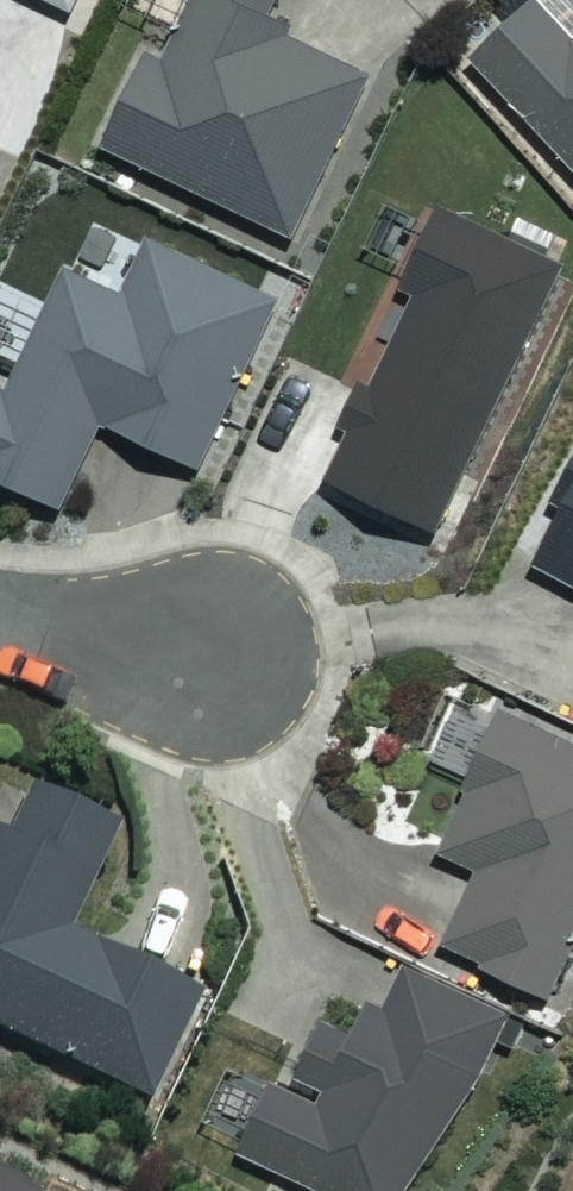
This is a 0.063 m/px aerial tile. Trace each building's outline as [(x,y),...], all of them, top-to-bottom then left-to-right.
[(81,15),(88,0),(49,0),(81,15)] [(167,68),(154,61),(110,149),(291,241),(373,80),(269,28),(283,0),(202,0),(167,68)] [(545,5),(472,73),(572,180),(572,34),(545,5)] [(565,269),(447,212),(406,296),(415,300),(327,480),(435,533),(565,269)] [(158,242),(130,301),(73,273),(15,397),(2,391),(0,395),(0,479),(65,510),(107,421),(200,466),(279,300),(158,242)] [(542,566),(572,585),(572,515),(542,566)] [(474,694),(441,763),(482,782),(446,856),(484,874),(448,948),(554,999),(572,959),(572,742),(474,694)] [(32,794),(0,868),(0,1033),(156,1101),(201,996),(71,939),(118,831),(32,794)] [(323,1190),(397,1190),(476,1073),(507,1011),(397,958),(376,1001),(359,992),(342,1027),(313,1013),(287,1066),(316,1080),(307,1099),(265,1079),(232,1147),(323,1190)]
